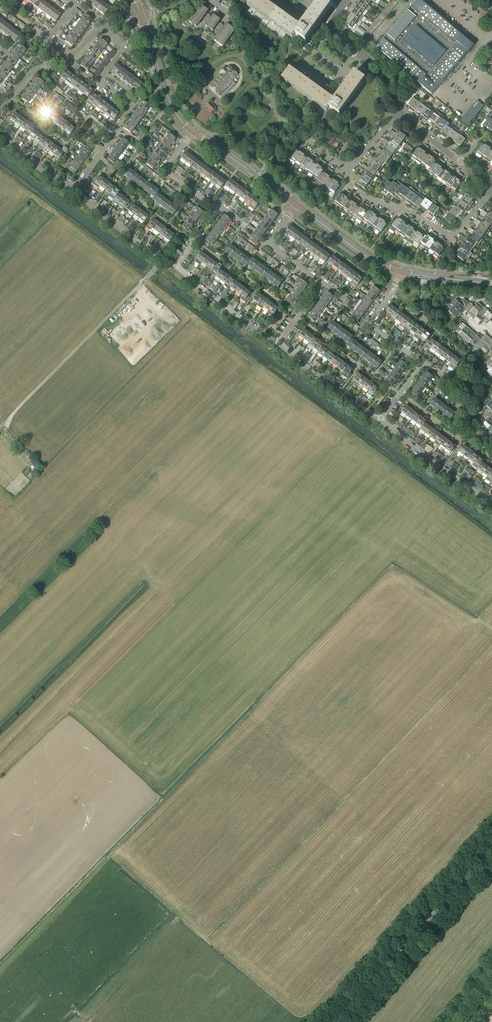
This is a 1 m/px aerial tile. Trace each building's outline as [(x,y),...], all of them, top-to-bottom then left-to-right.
[(34,6),(38,9),(44,1),(42,0),(38,0),(34,6)] [(101,1),(99,0),(96,0),(92,6),(96,9),(101,1)] [(247,13),(249,14),(272,31),(275,33),(284,39),(287,35),(287,34),(293,38),(295,35),(298,37),(299,38),(305,42),(305,43),(319,24),(331,7),(329,5),(322,0),(304,26),(296,22),(294,25),(260,0),(257,0),(251,8),(247,13)] [(358,2),(359,3),(358,5),(365,10),(367,11),(370,7),(369,5),(362,0),(360,0),(358,2)] [(420,0),(417,0),(376,48),(432,95),(474,46),(466,39),(468,36),(466,34),(463,37),(420,0)] [(43,12),(48,5),(44,1),(38,9),(43,12)] [(100,12),(105,5),(101,1),(96,9),(100,12)] [(393,10),(397,5),(392,1),(388,6),(393,10)] [(232,12),(235,8),(227,2),(224,6),(232,12)] [(48,5),(43,12),(47,15),(53,8),(48,5)] [(105,5),(100,12),(105,16),(110,8),(105,5)] [(355,6),(354,8),(362,14),(362,15),(365,10),(358,5),(357,7),(355,6)] [(211,18),(207,15),(205,14),(207,12),(200,6),(188,22),(195,28),(204,15),(210,19),(205,27),(212,32),(217,24),(223,29),(214,41),(222,47),(234,31),(225,25),(224,27),(218,23),(220,21),(213,16),(211,18)] [(389,14),(393,10),(388,6),(384,10),(389,14)] [(52,19),(57,11),(53,8),(47,15),(52,19)] [(354,8),(351,12),(353,12),(351,14),(358,19),(359,19),(360,21),(361,21),(365,16),(362,15),(362,14),(354,8)] [(386,18),(389,14),(384,10),(381,14),(386,18)] [(57,11),(52,19),(56,22),(61,15),(57,11)] [(349,15),(347,18),(348,19),(349,19),(355,24),(357,25),(360,21),(359,19),(358,19),(351,14),(350,16),(349,15)] [(382,23),(386,18),(381,14),(377,19),(382,23)] [(82,20),(89,25),(92,21),(85,15),(82,20)] [(345,23),(344,24),(347,25),(352,29),(355,24),(349,19),(348,19),(347,18),(345,21),(346,22),(345,23)] [(378,27),(382,23),(377,19),(373,23),(378,27)] [(86,30),(89,25),(82,20),(78,24),(86,30)] [(374,31),(378,27),(373,23),(369,27),(374,31)] [(82,34),(86,30),(78,24),(75,28),(82,34)] [(6,36),(12,28),(7,25),(2,32),(6,36)] [(371,36),(374,31),(369,27),(366,32),(371,36)] [(12,28),(6,36),(11,39),(16,31),(12,28)] [(72,33),(79,38),(82,34),(75,28),(72,33)] [(16,31),(11,39),(15,42),(21,35),(16,31)] [(366,41),(371,36),(366,32),(361,37),(366,41)] [(68,37),(76,43),(79,38),(72,33),(68,37)] [(73,47),(76,43),(68,37),(65,41),(73,47)] [(97,44),(104,49),(107,45),(100,40),(97,44)] [(101,54),(104,49),(97,44),(93,48),(101,54)] [(15,49),(23,55),(26,51),(19,45),(15,49)] [(97,58),(101,54),(93,48),(90,53),(97,58)] [(19,60),(23,55),(15,49),(12,54),(19,60)] [(94,62),(97,58),(90,53),(87,57),(94,62)] [(16,64),(19,60),(12,54),(9,58),(16,64)] [(91,67),(94,62),(87,57),(83,61),(91,67)] [(13,68),(16,64),(9,58),(5,63),(13,68)] [(87,71),(91,67),(83,61),(80,66),(87,71)] [(10,72),(13,68),(5,63),(2,67),(10,72)] [(116,76),(121,68),(117,65),(111,72),(116,76)] [(10,72),(2,67),(0,70),(0,72),(6,77),(10,72)] [(237,76),(228,67),(226,70),(225,68),(222,72),(223,73),(208,87),(220,99),(235,84),(232,81),(237,76)] [(120,79),(125,71),(121,68),(116,76),(120,79)] [(289,69),(282,79),(295,88),(305,95),(307,97),(311,100),(315,102),(321,107),(327,111),(329,108),(330,109),(332,110),(337,113),(340,115),(346,107),(347,105),(357,92),(365,80),(361,77),(356,73),(355,73),(339,96),(337,99),(331,94),(328,97),(297,75),(289,69)] [(65,82),(71,74),(66,71),(61,78),(65,82)] [(124,82),(130,75),(125,71),(120,79),(124,82)] [(70,85),(75,77),(71,74),(65,82),(70,85)] [(129,85),(134,78),(130,75),(124,82),(129,85)] [(74,88),(80,81),(75,77),(70,85),(74,88)] [(41,86),(43,83),(37,78),(33,84),(40,89),(41,86)] [(133,89),(138,81),(134,78),(129,85),(133,89)] [(78,91),(84,84),(80,81),(74,88),(78,91)] [(138,81),(133,89),(137,92),(143,84),(138,81)] [(36,94),(40,89),(33,84),(29,89),(36,94)] [(83,94),(88,87),(84,84),(78,91),(83,94)] [(88,87),(83,94),(87,98),(93,90),(88,87)] [(32,99),(36,94),(29,89),(26,94),(32,99)] [(29,108),(30,106),(31,105),(28,104),(32,99),(26,94),(22,99),(26,102),(24,104),(29,108)] [(87,101),(86,103),(91,106),(92,105),(98,97),(93,94),(90,98),(87,101)] [(414,113),(420,103),(416,101),(418,98),(415,96),(409,105),(411,107),(409,109),(414,113)] [(96,108),(102,101),(98,97),(92,105),(96,108)] [(101,111),(106,104),(102,101),(96,108),(101,111)] [(150,107),(147,105),(143,102),(140,106),(147,112),(150,107)] [(468,126),(470,123),(483,107),(477,102),(461,120),(468,126)] [(204,126),(206,123),(214,116),(211,113),(215,109),(210,103),(195,118),(204,126)] [(422,115),(429,106),(426,104),(425,107),(420,103),(414,113),(418,116),(420,114),(422,115)] [(39,112),(45,116),(50,110),(51,108),(46,104),(39,112)] [(70,104),(66,109),(70,113),(71,111),(74,107),(70,104)] [(105,115),(111,107),(106,104),(101,111),(105,115)] [(144,116),(147,112),(140,106),(136,111),(144,116)] [(435,111),(431,108),(429,106),(422,115),(424,117),(423,119),(427,122),(434,113),(435,111)] [(109,118),(115,110),(111,107),(105,115),(109,118)] [(47,118),(50,120),(55,114),(56,112),(51,108),(50,110),(45,116),(47,118)] [(115,110),(109,118),(114,121),(119,114),(115,110)] [(141,121),(144,116),(136,111),(133,115),(141,121)] [(434,113),(427,122),(432,126),(433,123),(435,125),(442,116),(435,111),(434,113)] [(15,123),(20,116),(15,113),(10,119),(15,123)] [(55,123),(60,117),(55,114),(50,120),(54,123),(55,124),(55,123)] [(137,125),(141,121),(133,115),(130,119),(137,125)] [(20,127),(25,120),(20,116),(15,123),(20,127)] [(440,132),(447,123),(443,120),(445,118),(442,116),(435,125),(438,126),(436,129),(440,132)] [(63,123),(65,121),(60,117),(55,123),(55,124),(60,128),(63,123)] [(486,117),(481,125),(481,127),(483,129),(485,127),(491,132),(491,122),(486,117)] [(134,129),(137,125),(130,119),(126,124),(134,129)] [(25,131),(30,124),(25,120),(20,127),(25,131)] [(65,131),(70,125),(67,123),(65,121),(63,123),(60,128),(65,131)] [(446,139),(452,130),(454,128),(447,123),(440,132),(443,134),(441,136),(446,139)] [(30,135),(34,130),(35,128),(30,124),(25,131),(30,135)] [(131,134),(134,129),(126,124),(123,128),(126,130),(131,134)] [(65,131),(70,135),(75,129),(70,125),(65,131)] [(466,132),(468,129),(465,126),(463,129),(460,133),(454,142),(456,143),(454,146),(459,149),(466,140),(462,137),(463,135),(462,134),(465,130),(466,132)] [(459,131),(458,131),(454,128),(452,130),(446,139),(450,143),(452,140),(454,142),(460,133),(463,129),(462,129),(461,130),(460,129),(459,131)] [(34,140),(39,134),(34,130),(30,135),(27,139),(30,141),(31,138),(34,140)] [(390,132),(405,143),(408,138),(399,132),(397,134),(391,130),(390,132)] [(401,147),(405,143),(390,132),(388,134),(393,139),(392,141),(401,147)] [(39,144),(44,137),(39,134),(34,140),(39,144)] [(171,144),(175,139),(169,134),(165,139),(171,144)] [(44,148),(49,141),(44,137),(39,144),(44,148)] [(119,144),(125,149),(129,144),(125,141),(123,139),(119,144)] [(168,149),(171,144),(165,139),(161,144),(168,149)] [(401,147),(392,141),(390,143),(385,139),(383,141),(398,152),(401,147)] [(476,156),(480,159),(481,157),(491,142),(490,140),(486,146),(484,144),(477,154),(476,156)] [(47,153),(49,152),(54,145),(49,141),(44,148),(42,150),(47,153)] [(395,156),(398,152),(383,141),(381,143),(387,147),(386,149),(395,156)] [(481,157),(486,160),(491,152),(491,150),(490,149),(491,147),(491,142),(481,157)] [(159,143),(157,144),(155,147),(157,149),(164,154),(168,149),(161,144),(159,143)] [(122,154),(125,149),(119,144),(115,149),(122,154)] [(412,157),(410,159),(415,163),(416,160),(417,161),(427,146),(425,144),(421,150),(419,148),(416,151),(413,156),(412,157)] [(54,155),(59,149),(54,145),(49,152),(54,155)] [(83,145),(79,150),(81,152),(88,157),(92,152),(85,147),(83,145)] [(427,146),(417,161),(421,164),(428,155),(426,153),(429,148),(427,146)] [(296,163),(306,148),(304,147),(300,152),(298,151),(291,160),(296,163)] [(300,167),(307,157),(305,156),(309,150),(306,148),(296,163),(300,167)] [(395,156),(386,149),(384,152),(378,148),(377,150),(392,161),(395,156)] [(59,159),(62,156),(64,153),(59,149),(54,155),(56,157),(55,157),(56,158),(56,160),(57,160),(58,161),(59,159)] [(111,154),(118,159),(122,154),(115,149),(111,154)] [(160,159),(164,154),(157,149),(154,154),(160,159)] [(388,165),(392,161),(377,150),(375,152),(381,156),(379,158),(379,159),(386,163),(386,164),(388,165)] [(428,155),(421,164),(425,167),(436,152),(434,151),(430,156),(428,155)] [(84,162),(88,157),(81,152),(78,157),(84,162)] [(187,162),(192,156),(186,152),(181,159),(187,162)] [(436,152),(425,167),(430,170),(435,163),(435,164),(437,161),(435,160),(438,154),(436,152)] [(315,155),(314,154),(313,153),(309,159),(307,157),(300,167),(305,170),(315,155)] [(114,164),(118,159),(111,154),(107,159),(114,164)] [(157,164),(160,159),(154,154),(150,159),(157,164)] [(314,162),(318,157),(315,155),(305,170),(309,173),(316,163),(314,162)] [(379,159),(379,158),(377,157),(375,159),(370,155),(368,157),(383,168),(386,164),(386,163),(379,159)] [(191,166),(197,159),(192,156),(187,162),(191,166)] [(80,167),(84,162),(78,157),(74,162),(80,167)] [(380,172),(383,168),(368,157),(366,160),(372,164),(370,166),(380,172)] [(153,169),(157,164),(150,159),(146,164),(153,169)] [(196,170),(202,163),(197,159),(191,166),(196,170)] [(314,176),(324,161),(322,160),(318,165),(316,163),(309,173),(314,176)] [(430,170),(428,172),(433,176),(444,161),(441,160),(437,165),(435,164),(435,163),(430,170)] [(323,169),(327,163),(324,161),(314,176),(318,179),(323,172),(323,173),(325,170),(323,169)] [(444,161),(433,176),(437,179),(444,170),(442,168),(446,163),(444,161)] [(76,172),(80,167),(74,162),(70,167),(76,172)] [(201,174),(206,167),(202,163),(196,170),(201,174)] [(380,172),(370,166),(369,168),(363,164),(362,166),(376,177),(380,172)] [(373,181),(376,177),(362,166),(360,168),(365,172),(364,174),(373,181)] [(444,170),(437,179),(442,182),(452,168),(450,166),(446,171),(444,170)] [(206,177),(211,171),(206,167),(201,174),(206,177)] [(321,185),(331,170),(329,168),(325,174),(323,173),(323,172),(318,179),(316,181),(316,182),(315,184),(319,187),(321,185)] [(452,168),(442,182),(446,185),(453,176),(451,175),(455,169),(452,168)] [(129,179),(133,172),(128,169),(123,175),(129,179)] [(325,188),(332,179),(330,177),(334,172),(331,170),(321,185),(325,188)] [(211,181),(216,174),(211,171),(206,177),(211,181)] [(134,183),(138,176),(133,172),(129,179),(134,183)] [(373,181),(364,174),(362,177),(357,173),(355,175),(370,186),(373,181)] [(453,176),(446,185),(451,189),(461,174),(459,173),(455,178),(453,176)] [(216,185),(221,178),(216,174),(211,181),(216,185)] [(461,174),(451,189),(456,192),(458,188),(461,185),(462,183),(460,181),(464,176),(461,174)] [(330,191),(340,176),(338,175),(334,180),(332,179),(325,188),(330,191)] [(366,190),(370,186),(355,175),(354,177),(359,181),(357,184),(366,190)] [(98,189),(104,180),(99,176),(96,180),(95,179),(91,184),(98,189)] [(138,176),(134,183),(139,186),(143,180),(138,176)] [(340,176),(330,191),(335,195),(341,185),(339,184),(343,178),(340,176)] [(221,189),(224,185),(226,182),(221,178),(216,185),(221,189)] [(230,190),(235,183),(230,179),(225,186),(230,190)] [(105,190),(109,184),(104,180),(98,189),(100,186),(105,190)] [(144,190),(148,184),(143,180),(139,186),(144,190)] [(396,194),(398,196),(404,187),(401,184),(402,183),(398,180),(396,184),(389,193),(394,196),(396,194)] [(387,192),(389,193),(396,184),(393,182),(392,184),(387,181),(381,190),(386,194),(387,192)] [(235,193),(240,187),(235,183),(230,190),(235,193)] [(110,194),(115,187),(109,184),(105,190),(110,194)] [(148,184),(144,190),(149,194),(154,188),(148,184)] [(118,193),(120,191),(115,187),(110,194),(108,196),(113,200),(118,193)] [(240,197),(245,190),(240,187),(235,193),(240,197)] [(406,198),(413,189),(410,187),(409,190),(404,187),(398,196),(402,199),(404,197),(406,198)] [(154,188),(149,194),(154,198),(157,194),(159,191),(154,188)] [(411,205),(418,196),(419,194),(413,189),(406,198),(408,200),(407,202),(411,205)] [(245,201),(250,194),(245,190),(240,197),(245,201)] [(339,206),(349,192),(347,190),(343,196),(341,194),(334,203),(339,206)] [(343,209),(350,200),(348,199),(352,193),(349,192),(339,206),(343,209)] [(118,204),(123,197),(118,193),(113,200),(112,202),(114,204),(116,202),(118,204)] [(461,200),(471,208),(474,203),(472,202),(474,199),(465,193),(462,196),(463,196),(461,200)] [(157,204),(162,197),(157,194),(154,198),(152,200),(157,204)] [(250,205),(255,198),(250,194),(245,201),(250,205)] [(419,208),(426,199),(419,194),(418,196),(411,205),(416,209),(417,206),(419,208)] [(123,207),(128,201),(123,197),(118,204),(123,207)] [(162,197),(157,204),(162,208),(167,201),(162,197)] [(348,213),(358,198),(356,197),(352,202),(350,200),(343,209),(348,213)] [(254,210),(256,208),(261,202),(255,198),(250,205),(251,205),(249,207),(254,210)] [(352,216),(359,207),(357,205),(361,200),(358,198),(348,213),(352,216)] [(428,211),(434,202),(432,200),(430,202),(426,199),(419,208),(424,211),(426,209),(428,211)] [(457,204),(455,206),(464,213),(465,211),(466,211),(467,212),(471,208),(461,200),(460,199),(457,204)] [(126,213),(133,205),(128,201),(123,207),(123,208),(122,210),(126,213)] [(167,211),(172,205),(167,201),(162,208),(167,211)] [(428,214),(433,218),(439,209),(440,209),(435,206),(437,204),(434,202),(428,211),(430,212),(428,214)] [(356,219),(367,204),(365,203),(361,208),(359,207),(352,216),(356,219)] [(368,213),(366,212),(370,206),(367,204),(356,219),(361,223),(363,220),(368,213)] [(133,215),(138,208),(133,205),(126,213),(127,214),(128,211),(133,215)] [(172,205),(167,211),(173,215),(177,209),(172,205)] [(460,217),(464,213),(455,206),(452,210),(449,209),(448,211),(457,218),(458,216),(460,217)] [(368,224),(378,209),(376,207),(372,213),(370,211),(368,213),(363,220),(368,224)] [(138,219),(143,212),(138,208),(133,215),(138,219)] [(199,218),(203,213),(196,208),(192,212),(199,218)] [(376,216),(380,210),(378,209),(368,224),(372,227),(379,218),(376,216)] [(268,215),(274,220),(278,215),(271,210),(268,215)] [(491,220),(491,213),(490,211),(488,214),(483,210),(481,212),(491,220)] [(455,220),(457,218),(448,211),(446,214),(448,215),(445,220),(454,226),(457,222),(455,220)] [(143,212),(138,219),(144,223),(149,216),(143,212)] [(195,223),(199,218),(192,212),(189,217),(195,223)] [(481,212),(480,214),(485,218),(483,220),(491,227),(491,220),(481,212)] [(376,230),(387,215),(385,214),(381,219),(379,218),(372,227),(376,230)] [(396,231),(407,216),(405,214),(401,220),(398,218),(392,227),(391,227),(390,229),(394,233),(396,230),(396,231)] [(221,220),(228,225),(233,219),(228,215),(227,217),(225,215),(221,220)] [(271,225),(274,220),(268,215),(264,220),(271,225)] [(387,215),(376,230),(381,233),(388,224),(385,223),(389,217),(387,215)] [(405,223),(409,218),(407,216),(396,231),(401,234),(407,225),(405,223)] [(192,228),(195,223),(189,217),(185,222),(192,228)] [(483,220),(482,223),(476,219),(475,221),(489,232),(491,228),(491,227),(483,220)] [(154,230),(159,224),(154,220),(152,222),(150,221),(146,227),(149,230),(151,230),(151,229),(154,230)] [(225,232),(229,227),(228,226),(228,225),(221,220),(218,225),(224,230),(225,232)] [(267,230),(271,225),(264,220),(260,225),(267,230)] [(405,237),(416,222),(414,221),(410,226),(407,225),(401,234),(405,237)] [(486,236),(489,232),(475,221),(473,223),(479,227),(477,229),(486,236)] [(188,233),(192,228),(185,222),(181,228),(188,233)] [(405,237),(403,239),(408,242),(416,231),(414,229),(418,224),(416,222),(405,237)] [(159,234),(164,228),(159,224),(154,230),(159,234)] [(220,235),(224,230),(218,225),(214,230),(220,235)] [(263,235),(267,230),(260,225),(256,230),(263,235)] [(285,233),(283,235),(288,239),(290,236),(295,230),(290,226),(285,233)] [(416,231),(408,242),(412,246),(415,242),(425,229),(422,227),(419,232),(416,231)] [(486,236),(477,229),(475,231),(470,227),(468,230),(483,240),(486,236)] [(164,238),(169,231),(164,228),(159,234),(164,238)] [(425,229),(415,242),(420,246),(420,245),(425,238),(425,237),(423,236),(427,230),(425,229)] [(217,240),(220,235),(214,230),(210,235),(217,240)] [(260,240),(263,235),(256,230),(253,235),(260,240)] [(295,240),(300,234),(295,230),(290,236),(295,240)] [(479,245),(483,240),(468,230),(467,232),(472,236),(471,238),(470,238),(477,244),(479,245)] [(169,242),(174,235),(169,231),(164,238),(169,242)] [(424,248),(435,233),(433,231),(429,237),(427,235),(425,237),(425,238),(420,245),(424,248)] [(429,251),(436,242),(434,240),(438,235),(435,233),(424,248),(429,251)] [(300,244),(305,237),(300,234),(295,240),(300,244)] [(206,241),(213,246),(217,240),(210,235),(206,241)] [(256,245),(260,240),(253,235),(249,240),(256,245)] [(470,238),(471,238),(468,237),(467,239),(461,235),(460,237),(474,248),(477,244),(470,238)] [(305,248),(310,241),(305,237),(300,244),(305,248)] [(471,252),(474,248),(460,237),(458,239),(463,243),(462,246),(471,252)] [(433,255),(444,239),(442,238),(438,243),(436,242),(429,251),(433,255)] [(438,258),(445,248),(442,247),(447,241),(444,239),(433,255),(438,258)] [(310,251),(315,245),(310,241),(305,248),(310,251)] [(460,248),(455,244),(453,246),(468,257),(469,258),(472,254),(471,252),(462,246),(460,248)] [(231,255),(236,249),(230,245),(226,252),(231,255)] [(314,257),(315,255),(320,248),(315,245),(310,251),(310,252),(310,253),(312,254),(311,255),(314,257)] [(464,262),(468,257),(453,246),(451,248),(457,252),(455,255),(464,262)] [(320,259),(325,252),(320,248),(315,255),(320,259)] [(236,249),(231,255),(236,259),(241,253),(236,249)] [(200,265),(207,256),(205,255),(205,254),(203,252),(202,253),(202,252),(197,259),(195,261),(200,265)] [(325,263),(330,256),(325,252),(320,259),(325,263)] [(241,263),(246,257),(241,253),(236,259),(241,263)] [(207,267),(212,260),(207,256),(200,265),(202,263),(207,267)] [(333,266),(338,260),(333,256),(328,263),(333,266)] [(246,257),(241,263),(246,267),(248,265),(251,261),(246,257)] [(253,269),(258,262),(253,259),(251,261),(248,265),(253,269)] [(212,270),(217,264),(212,260),(207,267),(212,270)] [(338,270),(343,263),(338,260),(333,266),(338,270)] [(258,273),(263,266),(258,262),(253,269),(258,273)] [(343,274),(348,267),(343,263),(338,270),(343,274)] [(212,270),(211,272),(216,276),(220,270),(222,268),(217,264),(212,270)] [(263,266),(258,273),(263,276),(268,270),(263,266)] [(347,277),(352,271),(348,267),(343,274),(347,277)] [(221,280),(226,274),(220,270),(216,276),(221,280)] [(268,280),(273,274),(268,270),(263,276),(268,280)] [(353,281),(357,274),(352,271),(347,277),(353,281)] [(226,284),(231,278),(226,274),(221,280),(226,284)] [(273,274),(268,280),(273,284),(278,277),(273,274)] [(356,287),(358,285),(363,278),(357,274),(353,281),(351,284),(356,287)] [(278,277),(273,284),(278,288),(283,281),(278,277)] [(231,288),(236,281),(231,278),(226,284),(231,288)] [(299,278),(296,283),(298,285),(304,290),(308,285),(299,278)] [(236,292),(241,285),(236,281),(231,288),(236,292)] [(241,295),(246,289),(241,285),(236,292),(241,295)] [(298,285),(294,290),(301,295),(304,290),(298,285)] [(377,297),(380,292),(374,287),(370,292),(377,297)] [(246,289),(241,295),(243,297),(242,299),(242,300),(246,303),(250,298),(248,297),(251,293),(246,289)] [(294,290),(290,295),(297,300),(301,295),(294,290)] [(327,292),(324,297),(330,302),(332,304),(337,297),(331,292),(329,294),(327,292)] [(370,292),(366,297),(373,302),(377,297),(370,292)] [(258,293),(253,300),(258,304),(263,297),(258,293)] [(290,295),(286,300),(293,305),(297,300),(290,295)] [(362,302),(369,307),(373,302),(366,297),(364,295),(360,300),(362,302)] [(258,304),(257,306),(262,309),(263,307),(264,308),(268,301),(263,297),(258,304)] [(330,302),(324,297),(320,302),(326,307),(330,302)] [(465,309),(469,304),(464,299),(459,304),(455,300),(451,305),(462,314),(464,311),(463,310),(464,309),(465,309)] [(268,301),(264,308),(269,311),(274,305),(268,301)] [(323,312),(326,307),(320,302),(316,307),(323,312)] [(359,307),(366,312),(369,307),(362,302),(359,307)] [(483,307),(478,303),(475,307),(470,303),(469,304),(465,309),(470,313),(472,314),(470,315),(474,318),(479,313),(483,307)] [(269,311),(267,314),(272,317),(279,308),(274,305),(269,311)] [(386,312),(384,314),(389,318),(391,316),(396,309),(391,305),(386,312)] [(459,318),(462,314),(451,305),(446,310),(450,314),(446,319),(452,324),(457,319),(456,318),(457,317),(459,318)] [(319,317),(323,312),(316,307),(312,312),(319,317)] [(362,317),(366,312),(359,307),(355,312),(362,317)] [(488,311),(484,307),(483,307),(479,313),(484,317),(485,318),(484,319),(488,322),(490,320),(491,318),(491,307),(488,311)] [(396,309),(391,316),(396,320),(401,313),(396,309)] [(315,322),(319,317),(312,312),(308,317),(315,322)] [(351,317),(358,322),(362,317),(355,312),(351,317)] [(401,313),(396,320),(401,323),(406,317),(401,313)] [(401,323),(399,325),(404,329),(406,327),(411,320),(406,317),(401,323)] [(411,320),(406,327),(411,331),(416,324),(411,320)] [(333,332),(338,326),(333,322),(328,329),(333,332)] [(462,342),(472,331),(468,328),(467,329),(466,328),(461,323),(456,329),(461,333),(457,337),(462,342)] [(416,324),(411,331),(416,334),(421,328),(416,324)] [(338,326),(333,332),(338,336),(343,329),(338,326)] [(421,328),(416,334),(421,338),(426,332),(421,328)] [(298,333),(297,334),(298,335),(299,335),(299,336),(304,339),(309,333),(307,331),(304,329),(302,331),(300,330),(298,333)] [(343,340),(348,333),(343,329),(338,336),(343,340)] [(476,346),(481,340),(476,336),(475,337),(474,335),(475,334),(472,331),(462,342),(467,346),(471,342),(475,346),(476,346)] [(426,332),(421,338),(426,342),(431,336),(426,332)] [(309,333),(304,339),(309,343),(314,337),(309,333)] [(348,333),(343,340),(348,344),(352,339),(353,337),(348,333)] [(491,347),(491,342),(490,340),(489,340),(488,339),(489,338),(486,334),(481,340),(476,346),(475,346),(473,348),(479,352),(483,347),(488,352),(490,350),(491,347)] [(309,343),(308,344),(314,348),(319,341),(316,338),(314,337),(309,343)] [(431,338),(424,347),(429,351),(431,349),(436,342),(431,338)] [(352,350),(357,343),(352,339),(348,344),(347,346),(352,350)] [(319,341),(314,348),(316,350),(316,352),(318,353),(319,352),(320,351),(323,347),(324,345),(319,341)] [(436,353),(441,346),(436,342),(431,349),(436,353)] [(357,353),(362,347),(357,343),(352,350),(357,353)] [(441,356),(446,350),(441,346),(436,353),(441,356)] [(318,353),(323,357),(328,350),(323,347),(320,351),(319,352),(318,353)] [(362,347),(357,353),(362,357),(367,351),(362,347)] [(328,350),(323,357),(328,361),(333,354),(328,350)] [(446,360),(451,353),(446,350),(441,356),(446,360)] [(367,361),(372,355),(367,351),(362,357),(367,361)] [(451,364),(456,357),(451,353),(446,360),(451,364)] [(333,354),(328,361),(333,365),(338,358),(333,354)] [(372,355),(367,361),(372,365),(377,358),(372,355)] [(461,361),(456,357),(451,364),(449,366),(454,370),(461,361)] [(338,358),(333,365),(338,368),(343,362),(338,358)] [(377,358),(372,365),(377,369),(382,362),(377,358)] [(397,366),(403,371),(407,366),(401,361),(397,366)] [(343,362),(338,368),(343,372),(348,365),(343,362)] [(343,372),(341,375),(348,380),(352,374),(350,373),(352,371),(353,369),(348,365),(343,372)] [(400,376),(403,371),(397,366),(393,371),(400,376)] [(396,381),(400,376),(393,371),(389,376),(396,381)] [(423,378),(429,382),(433,377),(427,372),(423,378)] [(356,373),(353,376),(355,378),(353,380),(355,381),(354,383),(357,386),(359,384),(358,383),(363,377),(358,373),(358,374),(356,373)] [(392,386),(396,381),(389,376),(385,382),(392,386)] [(363,377),(358,383),(359,384),(363,387),(368,381),(363,377)] [(425,388),(429,382),(423,378),(419,383),(425,388)] [(368,381),(363,387),(367,390),(369,391),(374,385),(368,381)] [(415,388),(422,393),(425,388),(419,383),(415,388)] [(368,392),(367,393),(372,397),(374,395),(375,394),(375,395),(376,395),(380,391),(378,389),(379,388),(374,385),(369,391),(368,392)] [(418,398),(422,393),(415,388),(411,393),(418,398)] [(435,409),(440,402),(435,398),(430,405),(435,409)] [(440,402),(435,409),(440,413),(445,406),(440,402)] [(406,406),(401,412),(406,416),(411,410),(406,406)] [(445,416),(450,410),(445,406),(440,413),(445,416)] [(411,410),(406,416),(411,420),(416,413),(411,410)] [(450,410),(445,416),(450,420),(455,414),(450,410)] [(416,413),(411,420),(417,424),(422,417),(416,413)] [(480,419),(485,423),(481,428),(486,432),(491,425),(491,419),(491,420),(490,419),(490,418),(485,414),(480,419)] [(422,417),(417,424),(422,428),(425,423),(427,421),(422,417)] [(421,429),(420,430),(425,434),(430,427),(425,423),(422,428),(421,429)] [(430,427),(425,434),(430,437),(435,431),(430,427)] [(435,431),(430,437),(435,441),(436,441),(440,435),(435,431)] [(435,441),(434,443),(439,447),(440,445),(445,438),(440,435),(436,441),(435,441)] [(445,438),(440,445),(446,449),(451,442),(445,438)] [(451,442),(446,449),(451,453),(452,451),(453,452),(456,449),(454,448),(456,446),(451,442)] [(461,446),(458,449),(460,451),(459,452),(464,456),(469,449),(464,445),(463,447),(461,446)] [(469,449),(464,456),(469,460),(474,453),(469,449)] [(474,453),(469,460),(474,463),(479,457),(474,453)] [(474,463),(473,465),(478,469),(479,467),(483,463),(484,461),(479,457),(474,463)] [(34,471),(39,466),(32,460),(28,464),(34,471)] [(479,467),(478,469),(483,473),(488,467),(486,465),(483,463),(479,467)] [(483,473),(488,477),(491,472),(491,470),(488,467),(483,473)]
